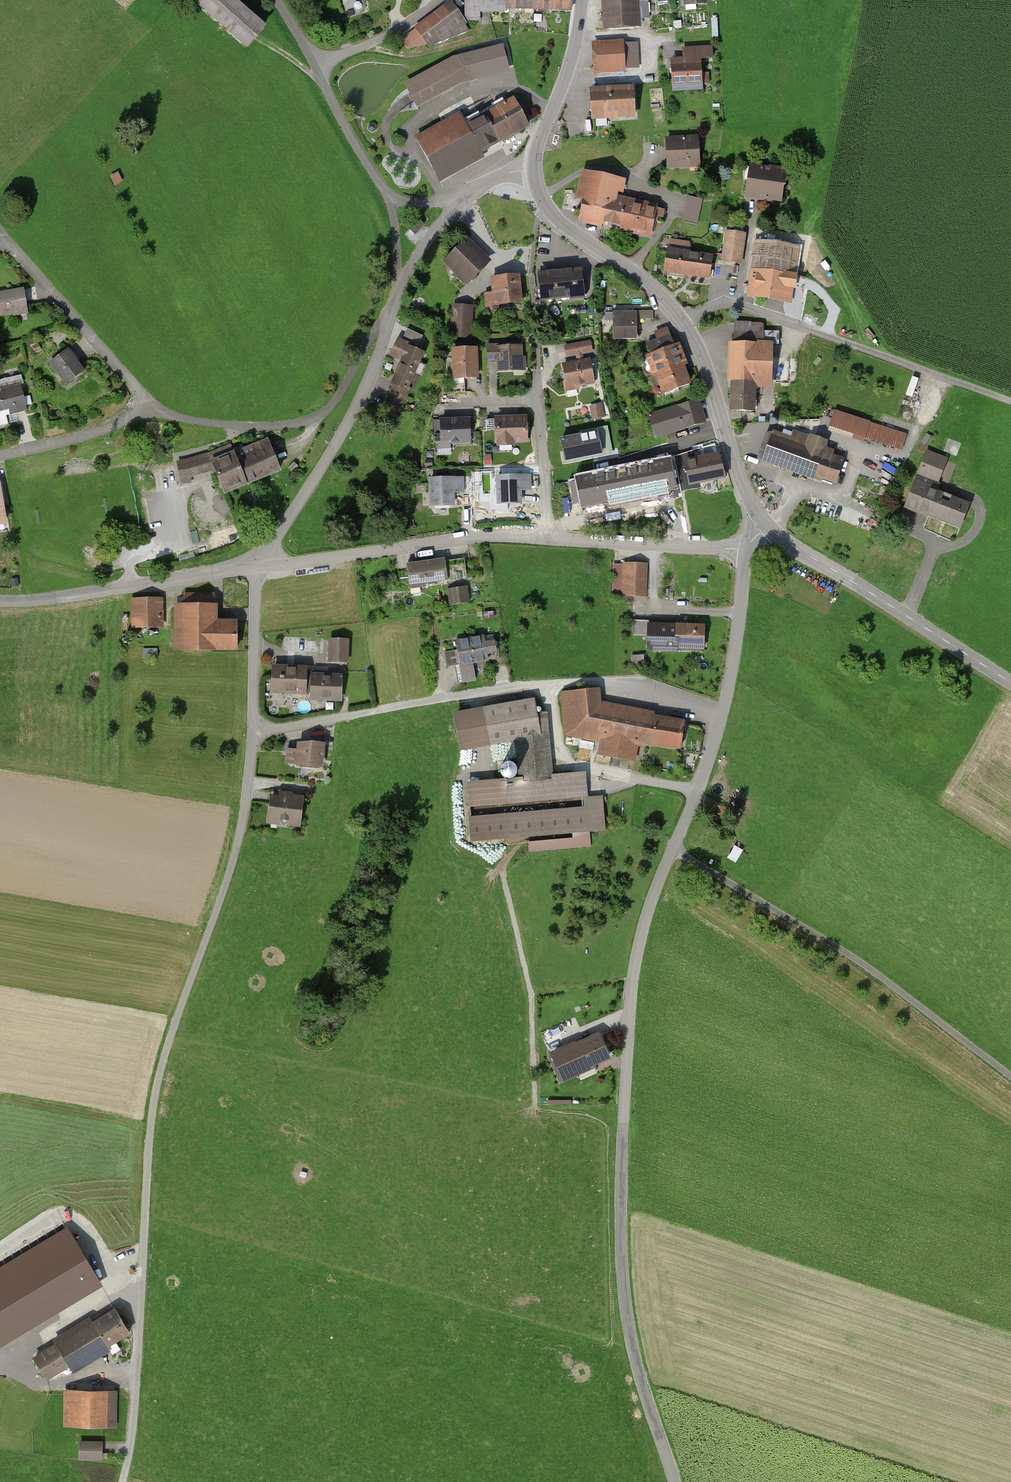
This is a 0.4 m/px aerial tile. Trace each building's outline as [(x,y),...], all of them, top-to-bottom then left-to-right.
[(241,0),(201,0),(197,4),(249,47),(269,23),(241,0)] [(465,21),(451,0),(401,37),(409,52),(471,30),(465,21)] [(574,0),(465,0),(465,21),(482,21),(483,9),(574,11),(574,0)] [(603,30),(642,28),(641,16),(656,15),(655,0),(640,1),(640,0),(601,0),(603,30)] [(626,40),(593,42),(595,72),(628,70),(626,40)] [(453,56),(404,84),(412,97),(418,108),(461,84),(511,72),(504,44),(453,56)] [(683,58),(672,59),(675,91),(705,89),(702,60),(714,60),(713,46),(682,48),(683,58)] [(635,83),(591,85),(593,117),(637,115),(635,83)] [(531,125),(515,94),(486,110),(487,112),(468,123),(483,150),(501,140),(501,141),(531,125)] [(468,123),(461,110),(415,135),(440,181),(486,156),(483,150),(468,123)] [(369,123),(368,126),(369,128),(371,129),(373,130),(375,129),(376,126),(376,124),(375,122),(373,121),(371,122),(369,123)] [(701,168),(699,136),(666,138),(669,170),(701,168)] [(788,170),(752,164),(746,198),(783,204),(788,170)] [(627,180),(582,171),(577,199),(585,201),(580,225),(605,230),(606,224),(622,227),(621,233),(654,240),(661,206),(623,198),(627,180)] [(119,173),(110,177),(115,187),(123,182),(119,173)] [(703,201),(688,197),(683,221),(698,225),(703,201)] [(416,216),(407,225),(415,234),(425,224),(416,216)] [(748,235),(727,232),(722,262),(743,265),(748,235)] [(493,261),(469,238),(444,262),(469,286),(493,261)] [(801,248),(756,241),(747,296),(793,303),(801,248)] [(714,255),(668,249),(665,273),(711,280),(714,255)] [(583,268),(539,272),(542,303),(586,298),(583,268)] [(493,294),(484,295),(485,313),(500,312),(500,306),(524,303),(521,275),(491,278),(493,294)] [(0,292),(0,318),(29,313),(24,288),(0,292)] [(477,307),(453,304),(449,341),(473,343),(477,307)] [(653,310),(613,311),(613,341),(638,341),(638,318),(653,318),(653,310)] [(767,322),(735,321),(735,341),(729,341),(728,381),(733,381),(732,410),(758,411),(759,384),(774,385),(775,341),(767,341),(767,322)] [(651,353),(646,355),(654,377),(657,376),(664,393),(693,382),(686,365),(689,364),(681,343),(676,344),(670,328),(656,334),(658,340),(648,344),(651,353)] [(404,340),(400,338),(391,357),(403,362),(384,405),(403,413),(429,351),(422,348),(426,338),(408,330),(404,340)] [(522,342),(487,344),(489,363),(496,363),(497,372),(524,370),(522,342)] [(577,362),(562,364),(567,392),(578,390),(578,386),(595,383),(591,361),(584,362),(583,355),(593,353),(591,342),(565,346),(567,357),(576,355),(577,362)] [(478,346),(452,348),(454,380),(480,378),(478,346)] [(69,349),(49,364),(65,385),(85,370),(69,349)] [(0,380),(0,411),(11,409),(12,414),(28,411),(21,384),(24,383),(22,374),(0,380)] [(699,399),(647,415),(655,440),(707,423),(699,399)] [(603,404),(590,406),(592,419),(604,418),(603,404)] [(909,433),(836,410),(829,433),(865,444),(866,439),(903,451),(909,433)] [(529,416),(495,417),(496,446),(515,446),(515,442),(530,442),(529,416)] [(472,417),(441,418),(441,431),(434,432),(435,451),(453,450),(453,443),(473,442),(472,417)] [(837,483),(845,459),(834,455),(836,451),(828,448),(831,439),(809,432),(809,434),(794,428),(791,437),(770,430),(759,459),(820,480),(821,477),(837,483)] [(920,453),(927,455),(907,508),(962,529),(972,502),(939,490),(951,458),(931,450),(936,438),(927,434),(920,453)] [(208,453),(176,461),(181,486),(192,484),(191,479),(216,471),(225,494),(285,470),(271,437),(234,452),(231,443),(208,453)] [(722,451),(586,478),(591,505),(728,478),(722,451)] [(532,475),(497,476),(498,504),(525,504),(524,491),(532,491),(532,475)] [(464,477),(429,478),(429,508),(456,507),(456,493),(465,493),(464,477)] [(444,559),(407,564),(410,590),(427,587),(427,584),(447,581),(444,559)] [(649,565),(623,564),(622,597),(647,598),(649,565)] [(467,587),(447,590),(450,606),(470,603),(467,587)] [(181,603),(173,603),(173,651),(239,652),(239,621),(218,620),(218,604),(216,604),(216,596),(181,596),(181,603)] [(164,599),(132,599),(131,628),(164,628),(164,599)] [(706,624),(648,623),(647,652),(681,652),(681,649),(706,650),(706,624)] [(486,634),(454,640),(456,651),(444,653),(446,667),(459,665),(463,684),(477,681),(474,663),(488,660),(487,654),(498,652),(496,640),(487,642),(486,634)] [(350,640),(329,639),(328,663),(349,664),(350,640)] [(310,665),(272,665),(272,693),(311,693),(311,700),(342,700),(342,673),(310,673),(310,665)] [(601,687),(560,691),(565,736),(600,742),(598,754),(635,760),(638,742),(683,750),(689,718),(657,713),(658,710),(603,700),(601,687)] [(536,699),(454,712),(462,751),(516,741),(520,777),(466,782),(469,807),(584,799),(585,807),(470,817),(474,841),(607,831),(603,797),(589,797),(586,772),(554,774),(548,712),(539,714),(536,699)] [(298,748),(287,747),(286,761),(324,766),(326,743),(299,740),(298,748)] [(279,795),(271,794),(268,823),(301,827),(305,796),(294,795),(294,792),(280,790),(279,795)] [(600,1032),(552,1054),(564,1080),(612,1058),(600,1032)] [(0,1255),(0,1276),(1,1278),(15,1270),(5,1252),(0,1255)] [(15,1326),(32,1317),(41,1333),(75,1315),(63,1293),(96,1275),(87,1258),(49,1278),(55,1290),(9,1314),(15,1326)] [(55,1345),(32,1359),(47,1382),(70,1368),(74,1375),(114,1350),(111,1346),(132,1334),(116,1308),(93,1322),(90,1317),(52,1340),(55,1345)] [(118,1392),(65,1390),(63,1426),(116,1428),(118,1392)] [(104,1443),(79,1442),(79,1460),(103,1461),(104,1443)]
